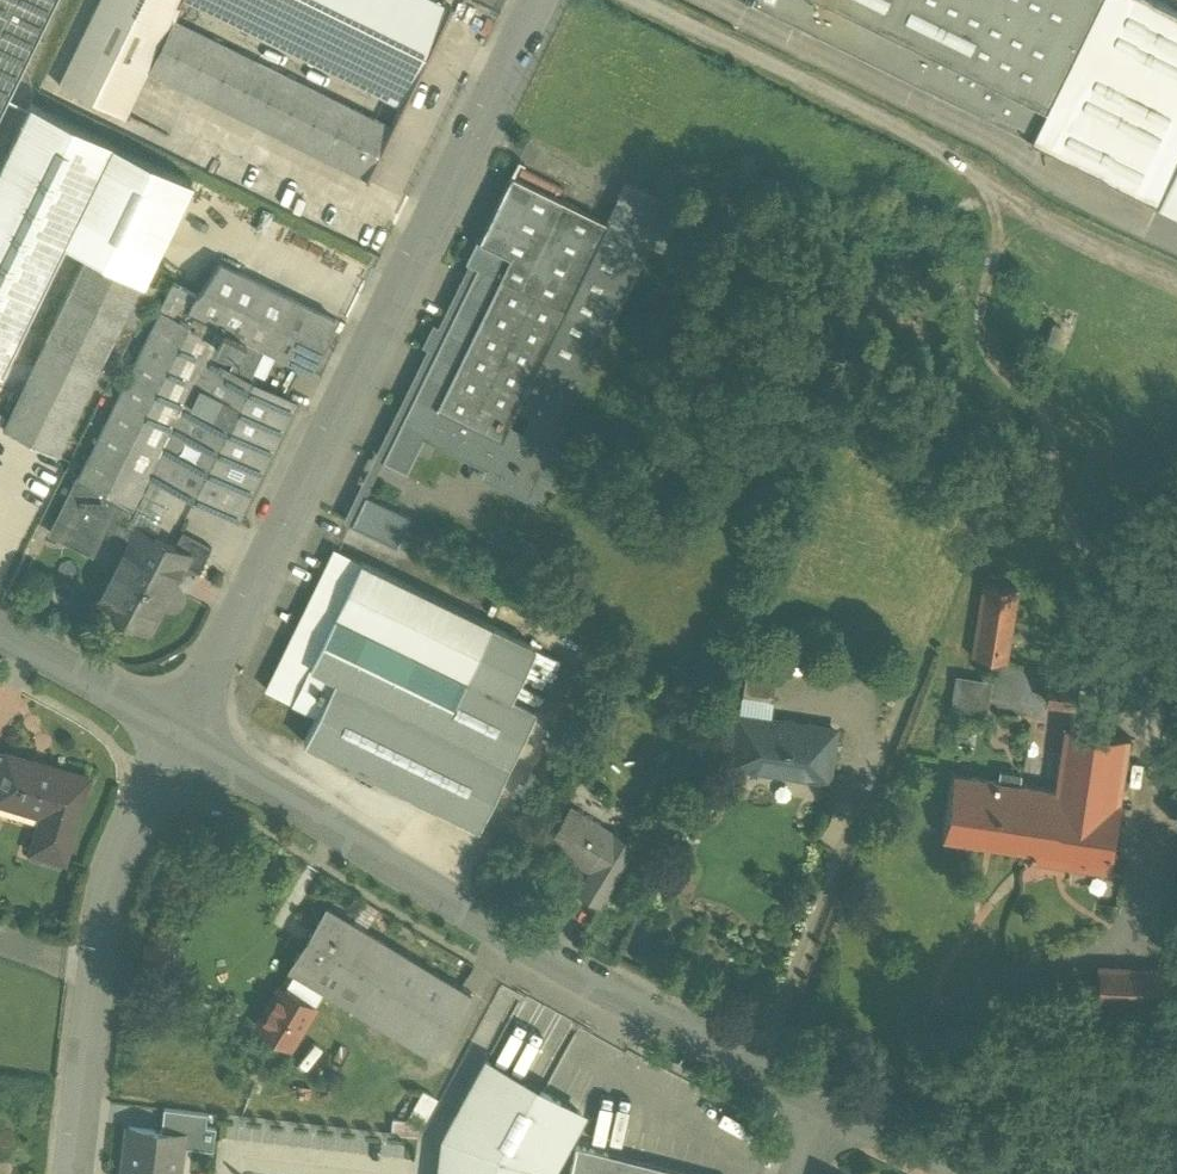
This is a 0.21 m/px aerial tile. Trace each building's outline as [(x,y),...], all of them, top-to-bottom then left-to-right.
[(55,0),(0,0),(0,111),(55,0)] [(59,83),(126,116),(149,70),(174,19),(183,0),(100,0),(59,83)] [(174,19),(350,105),(393,126),(452,7),(437,0),(183,0),(174,19)] [(751,4),(1031,141),(1100,0),(753,0),(751,4)] [(1156,0),(1100,0),(1031,141),(1161,205),(1176,173),(1176,10),(1156,0)] [(350,105),(174,19),(149,70),(325,157),(350,105)] [(31,101),(0,164),(0,369),(2,369),(79,213),(113,142),(31,101)] [(393,126),(350,105),(325,157),(368,178),(393,126)] [(196,182),(113,142),(79,213),(162,253),(196,182)] [(606,221),(512,175),(480,239),(478,238),(466,262),(478,268),(383,461),(407,472),(423,438),(445,394),(552,446),(651,244),(606,221)] [(671,204),(625,182),(606,221),(651,244),(671,204)] [(88,255),(3,428),(21,437),(58,455),(121,325),(134,331),(155,287),(142,281),(88,255)] [(174,283),(51,532),(64,539),(67,533),(94,547),(91,552),(93,553),(107,523),(122,531),(150,474),(239,519),(295,404),(248,381),(263,348),(268,350),(293,299),(221,263),(198,294),(174,283)] [(1066,315),(1039,305),(1026,341),(1044,348),(1042,353),(1047,355),(1049,349),(1053,351),(1066,315)] [(552,446),(445,394),(423,438),(501,476),(497,485),(526,499),(539,473),(558,482),(571,455),(552,446)] [(58,455),(21,437),(3,473),(40,491),(58,455)] [(410,517),(366,496),(352,525),(396,546),(410,517)] [(175,547),(136,526),(95,603),(150,632),(166,602),(169,605),(172,605),(174,605),(177,605),(180,603),(182,601),(183,598),(184,594),(183,590),(182,591),(177,581),(185,565),(190,555),(175,547)] [(212,548),(183,532),(175,547),(190,555),(185,565),(199,573),(212,548)] [(335,549),(266,689),(293,702),(362,562),(335,549)] [(536,647),(362,562),(293,702),(318,714),(304,743),(478,828),(536,710),(511,698),(536,647)] [(1018,589),(984,584),(972,657),(1007,663),(1018,589)] [(778,671),(747,666),(742,698),(774,703),(778,671)] [(1080,680),(1051,676),(1047,703),(1076,707),(1080,680)] [(956,678),(952,707),(961,708),(966,679),(956,678)] [(835,730),(738,715),(731,765),(827,780),(835,730)] [(1132,738),(1078,729),(1063,739),(1056,790),(954,774),(944,838),(1031,851),(1030,854),(1034,855),(1033,859),(1111,871),(1112,864),(1114,865),(1124,801),(1122,800),(1132,738)] [(50,765),(49,770),(6,757),(0,776),(0,797),(48,811),(42,832),(37,830),(31,851),(64,861),(89,777),(50,765)] [(609,840),(595,831),(598,825),(569,808),(548,842),(577,860),(580,856),(594,864),(577,892),(598,905),(635,844),(614,832),(609,840)] [(327,907),(289,970),(291,972),(310,983),(349,920),(327,907)] [(471,994),(349,920),(310,983),(323,991),(433,1058),(471,994)] [(1099,967),(1098,999),(1127,1000),(1127,1001),(1176,1003),(1176,970),(1099,967)] [(310,983),(291,972),(281,988),(313,1007),(323,991),(310,983)] [(281,988),(258,1027),(290,1046),(314,1007),(281,988)] [(444,1138),(440,1173),(550,1173),(550,1172),(582,1114),(486,1061),(444,1138)] [(207,1114),(165,1109),(162,1132),(183,1134),(183,1135),(199,1137),(201,1128),(206,1129),(207,1114)] [(129,1128),(124,1173),(179,1173),(183,1135),(183,1134),(162,1132),(129,1128)] [(262,1143),(263,1134),(224,1129),(219,1173),(398,1173),(400,1159),(262,1143)] [(577,1147),(570,1173),(683,1173),(577,1147)]
